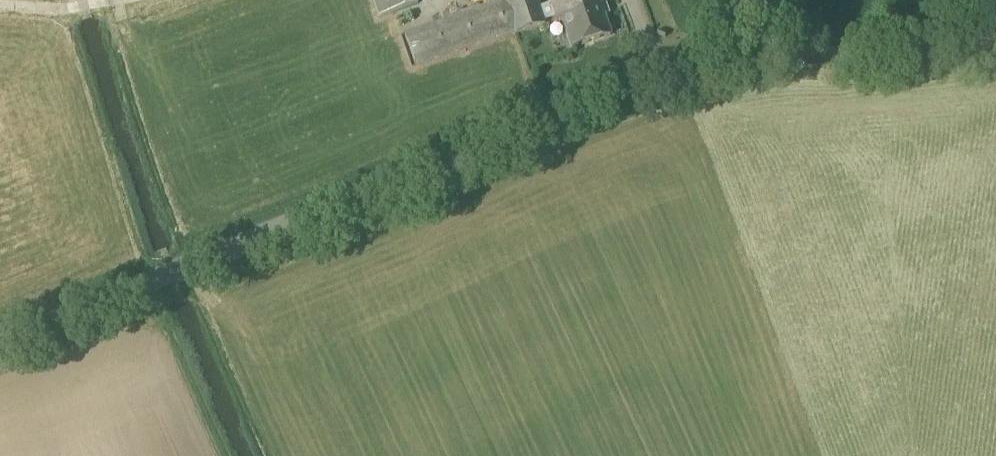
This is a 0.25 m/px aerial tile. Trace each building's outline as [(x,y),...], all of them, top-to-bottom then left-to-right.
[(378,17),(388,13),(417,3),(416,0),(372,0),(378,17)] [(539,7),(537,0),(499,0),(404,33),(415,67),(544,24),(543,20),(552,18),(553,21),(558,20),(569,52),(610,38),(599,4),(603,3),(602,0),(549,0),(550,3),(539,7)]
